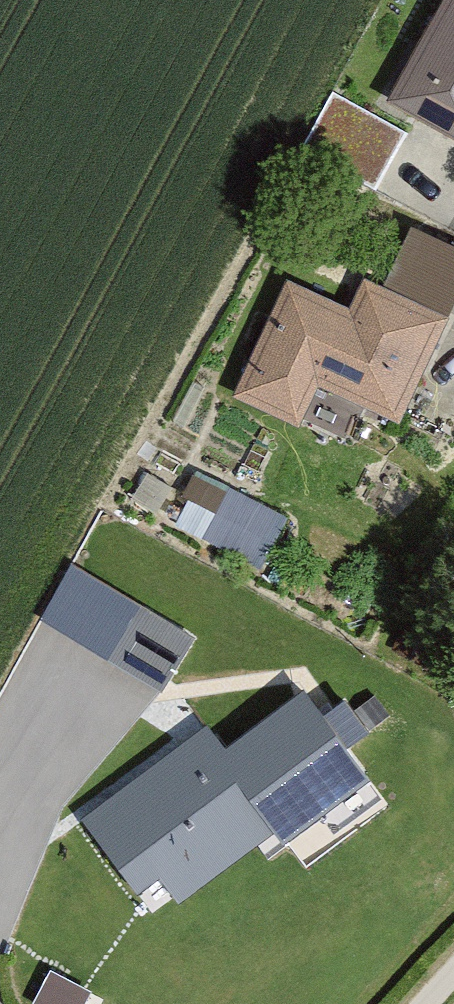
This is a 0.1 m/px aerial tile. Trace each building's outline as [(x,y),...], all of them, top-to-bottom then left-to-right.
[(380,110),(453,151),(453,0),(441,0),(380,110)] [(356,140),(351,154),(386,167),(402,123),(374,113),(364,143),(356,140)] [(349,311),(285,283),(233,400),(296,428),(349,311)] [(392,423),(439,317),(363,283),(316,389),(392,423)] [(200,465),(175,516),(263,559),(288,508),(200,465)] [(164,703),(199,647),(142,612),(108,668),(164,703)] [(149,925),(265,842),(281,863),(368,795),(292,698),(220,754),(207,736),(79,827),(149,925)] [(42,1003),(70,1003),(79,977),(45,966),(33,1001),(42,1003)]
